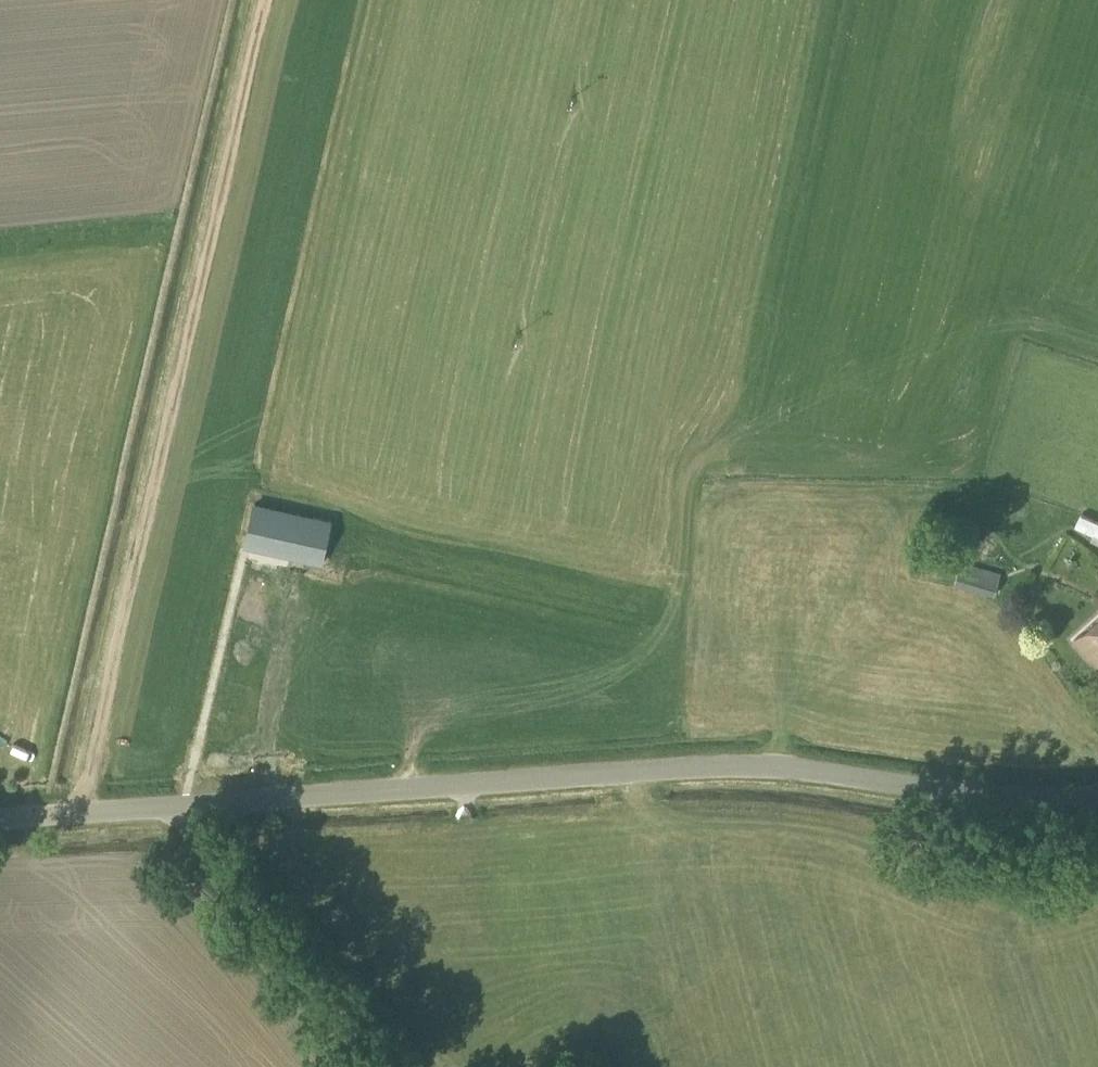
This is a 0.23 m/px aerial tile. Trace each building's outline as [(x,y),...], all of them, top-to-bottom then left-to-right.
[(331,521),(254,505),(245,548),(322,564),(331,521)] [(994,597),(1000,573),(961,562),(954,584),(994,597)] [(1074,640),(1090,659),(1091,658),(1097,666),(1097,618),(1074,640)]
